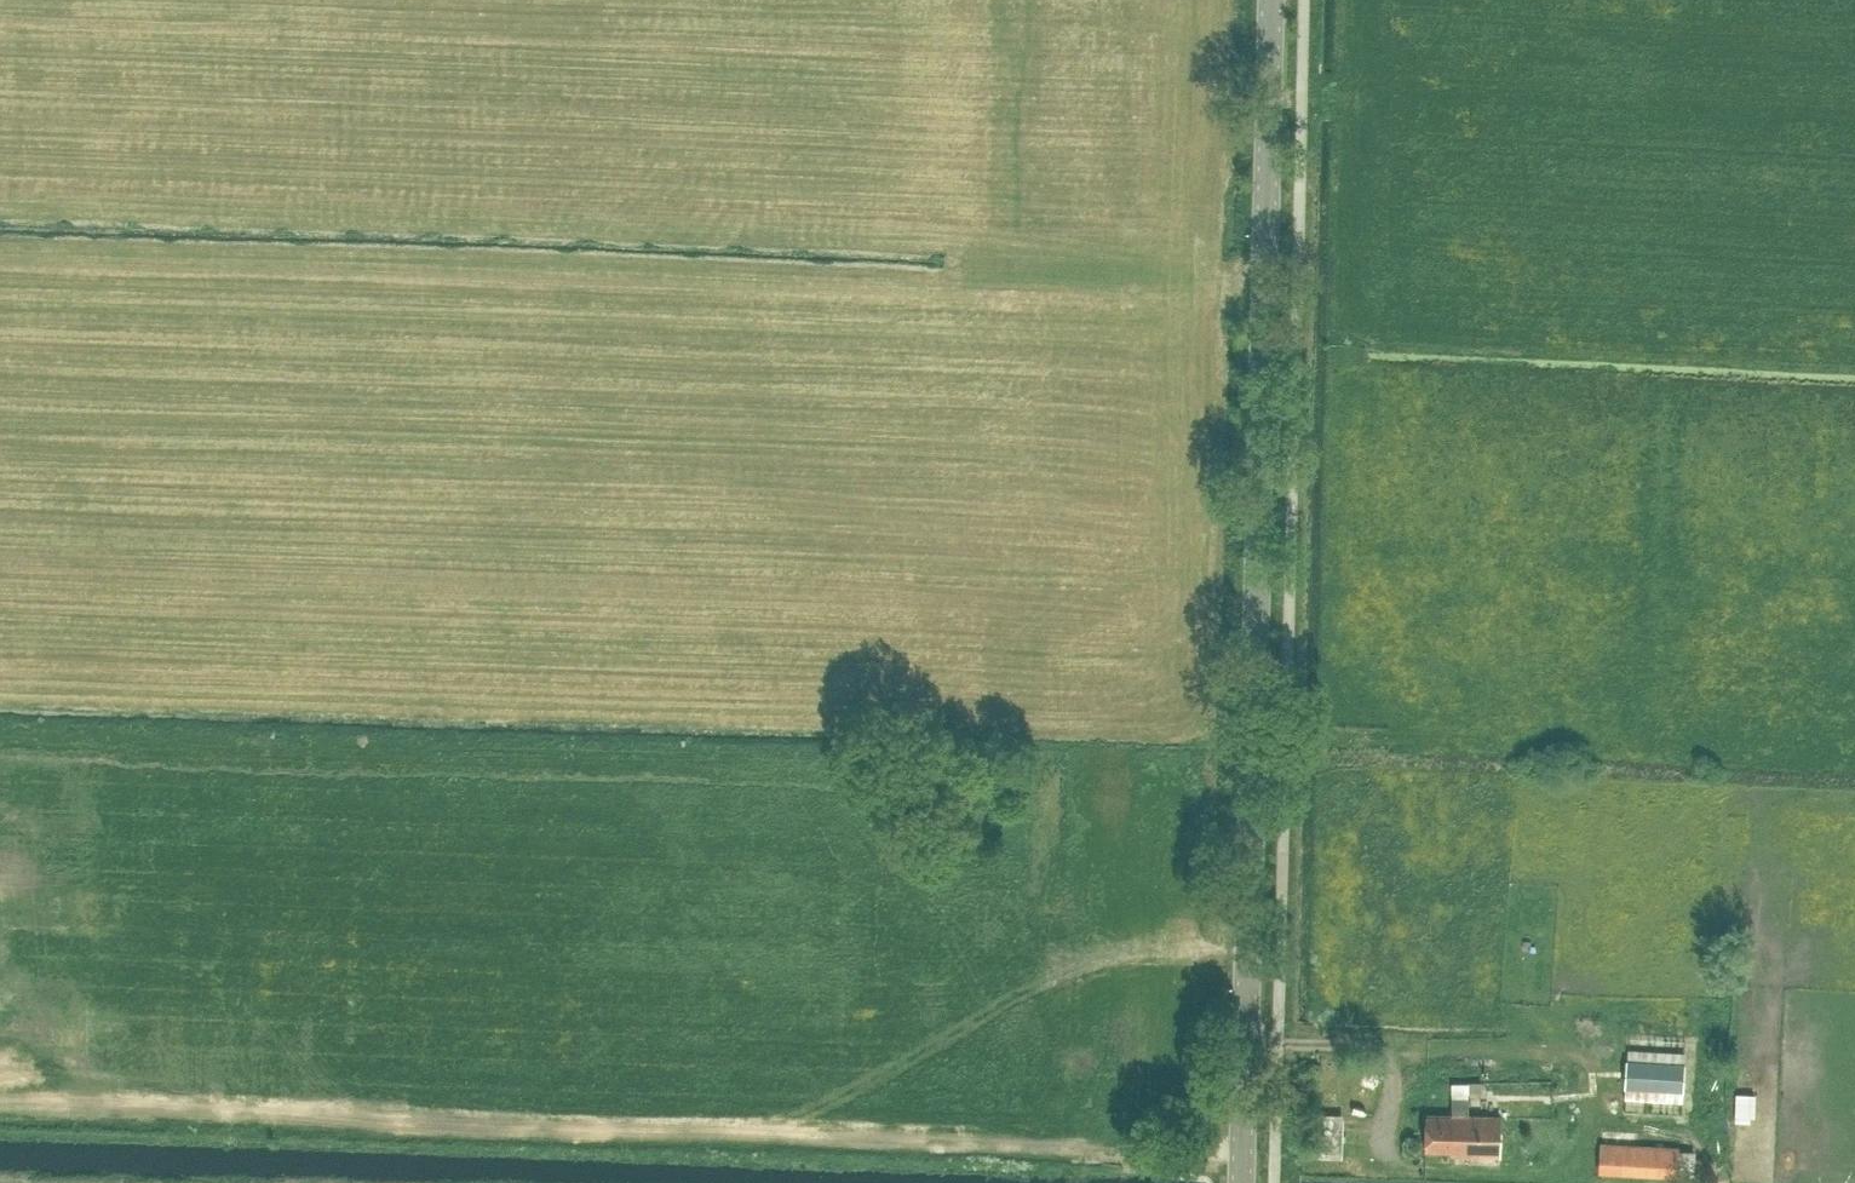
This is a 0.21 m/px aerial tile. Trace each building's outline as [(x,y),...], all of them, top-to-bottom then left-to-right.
[(1624,1088),(1683,1091),(1684,1063),(1626,1060),(1624,1088)] [(1735,1082),(1735,1111),(1756,1111),(1756,1083),(1735,1082)] [(1345,1155),(1345,1112),(1321,1112),(1321,1155),(1345,1155)] [(1466,1115),(1452,1114),(1427,1114),(1426,1118),(1425,1150),(1452,1150),(1452,1154),(1500,1155),(1501,1115),(1480,1115),(1466,1115)] [(1696,1166),(1695,1141),(1680,1142),(1681,1166),(1696,1166)] [(1597,1173),(1676,1177),(1678,1147),(1598,1143),(1597,1173)]
